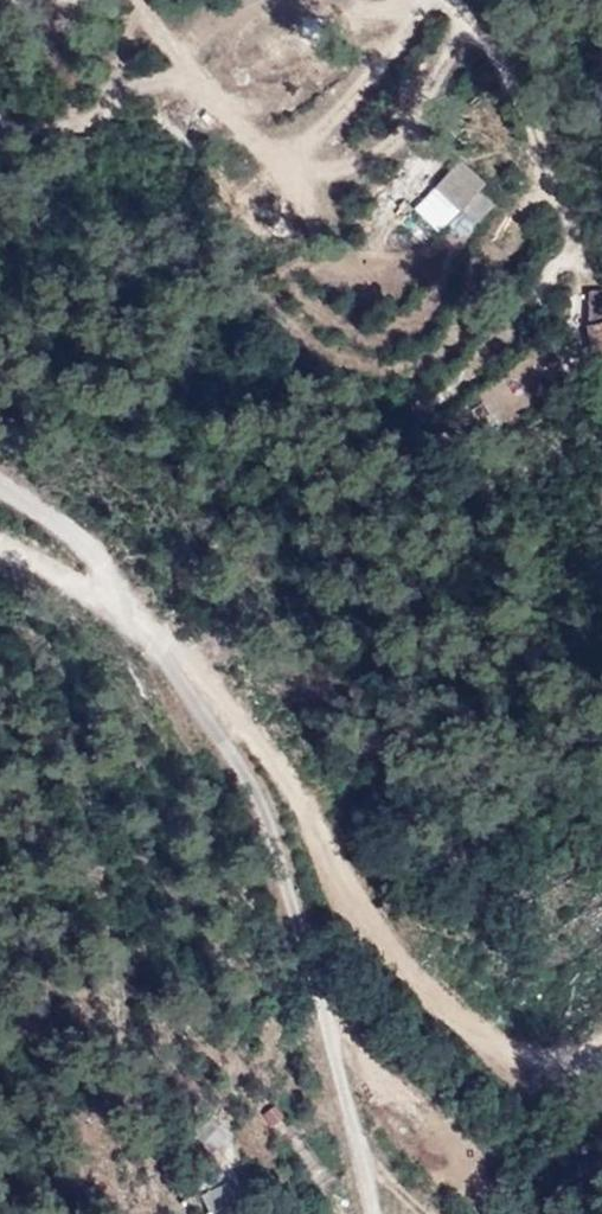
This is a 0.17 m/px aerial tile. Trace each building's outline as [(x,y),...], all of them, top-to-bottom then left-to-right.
[(484,181),(460,159),(437,185),(460,206),(477,188),(484,181)] [(477,188),(460,206),(478,223),(495,205),(477,188)] [(202,1113),(191,1137),(218,1150),(229,1126),(202,1113)] [(183,1185),(172,1190),(185,1213),(221,1213),(201,1177),(183,1185)]
